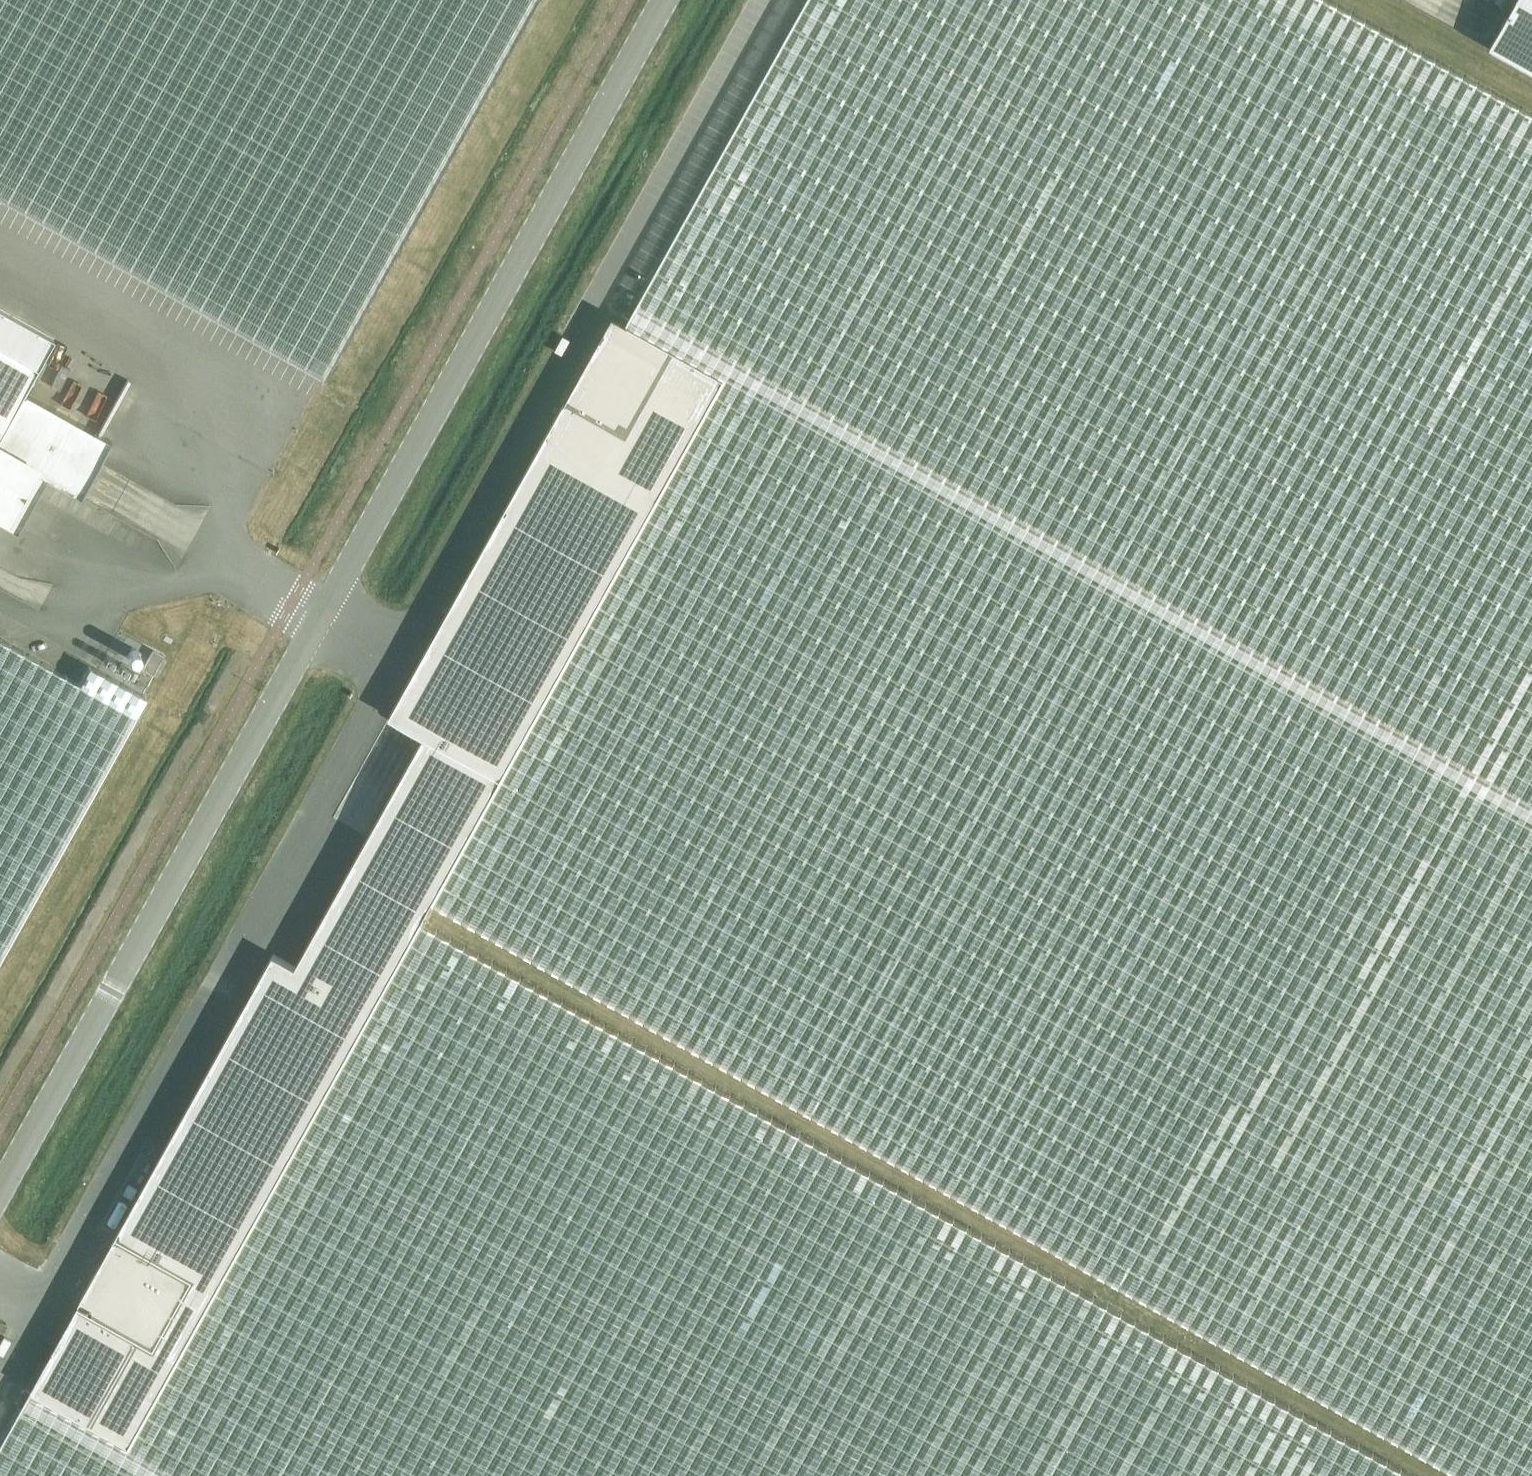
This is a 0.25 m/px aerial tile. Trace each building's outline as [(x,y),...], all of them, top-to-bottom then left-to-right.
[(0,1445),(0,1475),(1429,1475),(425,916),(433,900),(1467,1475),(1531,1475),(1531,113),(1329,0),(806,0),(627,322),(615,315),(389,716),(424,735),(368,836),(296,966),(273,953),(0,1445)] [(325,376),(534,0),(0,0),(0,195),(325,376)] [(1487,47),(1531,72),(1531,0),(1514,0),(1487,47)] [(16,531),(46,478),(80,496),(110,441),(23,392),(37,368),(53,340),(0,310),(0,522),(16,531)] [(145,698),(88,666),(78,684),(0,640),(0,958),(145,698)] [(142,669),(153,675),(164,656),(153,650),(142,669)]
